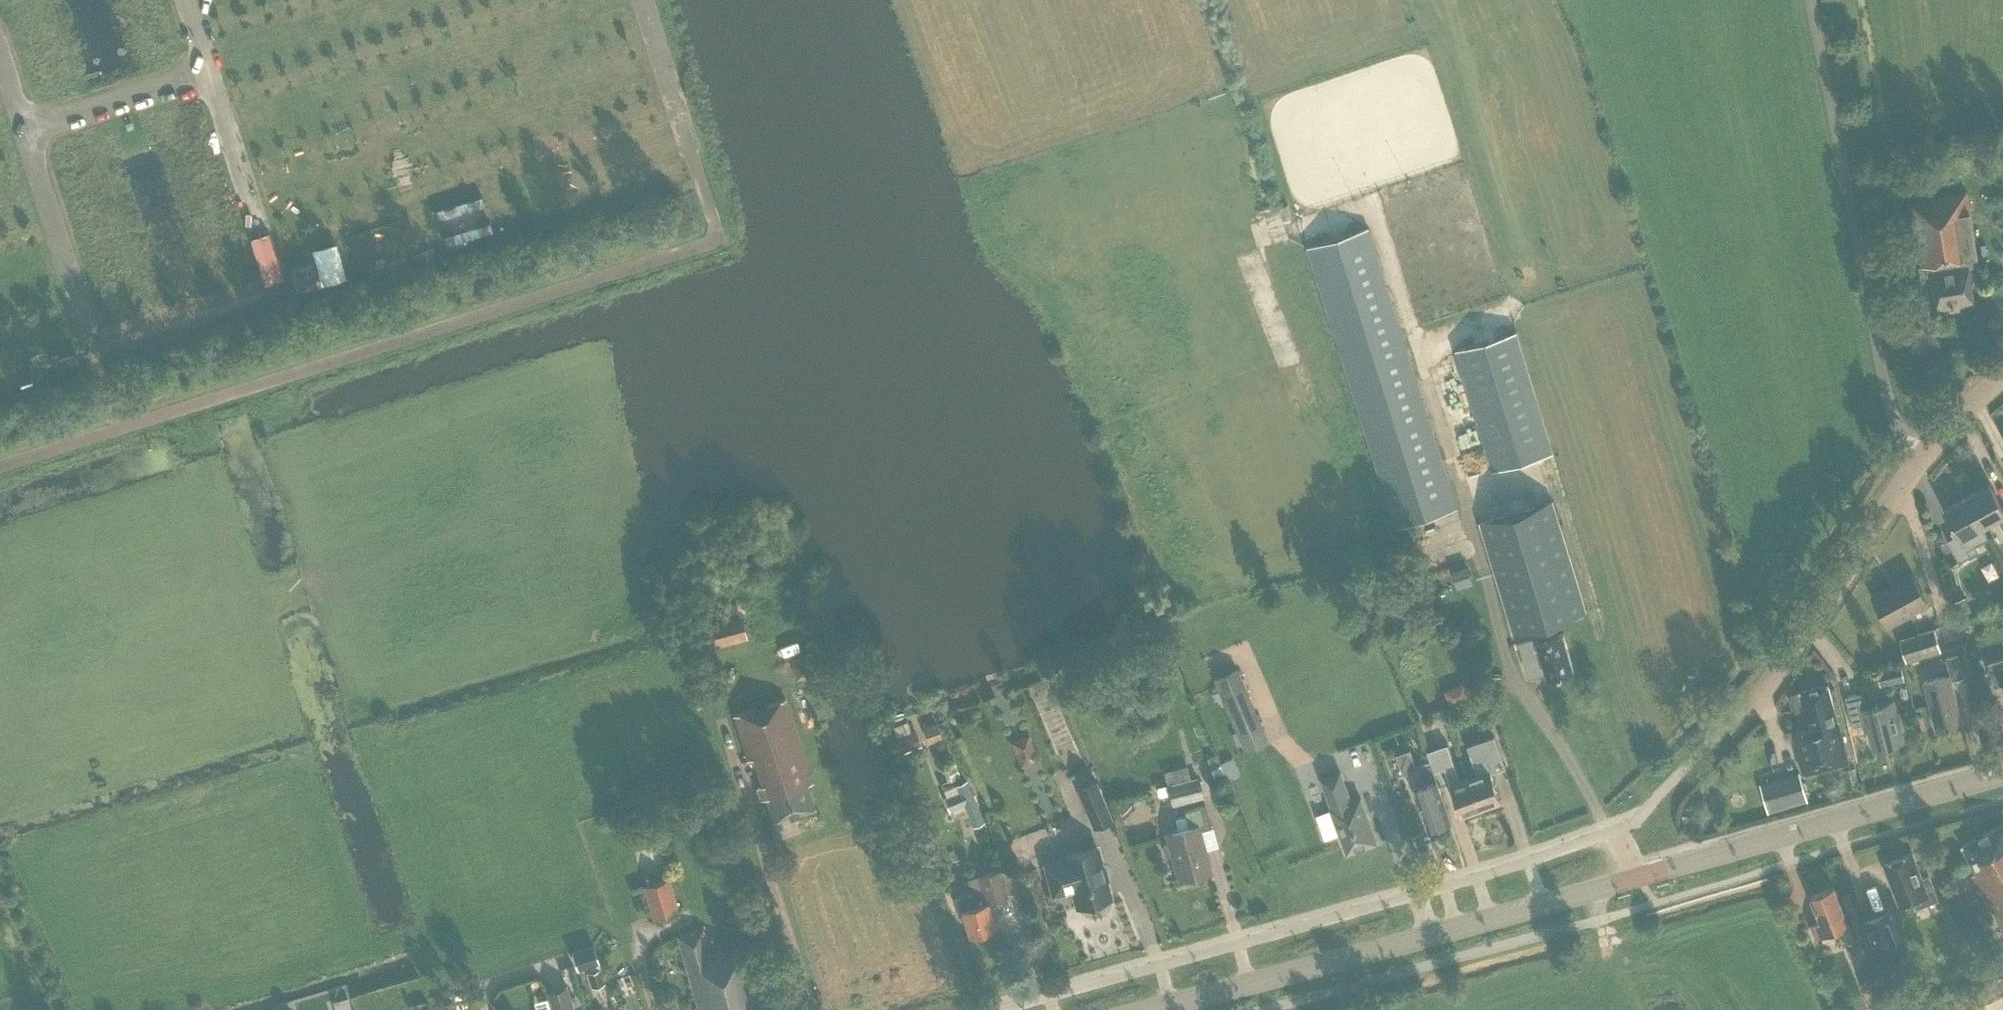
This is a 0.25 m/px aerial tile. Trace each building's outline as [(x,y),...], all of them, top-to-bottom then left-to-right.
[(1969,267),(1979,265),(1967,191),(1909,201),(1921,276),(1931,274),(1937,308),(1975,301),(1969,267)] [(485,197),(436,212),(447,250),(496,234),(485,197)] [(1458,507),(1405,342),(1369,226),(1308,245),(1397,526),(1458,507)] [(314,263),(291,270),(298,293),(321,286),(314,263)] [(1493,470),(1553,452),(1516,331),(1456,349),(1493,470)] [(1990,484),(1967,496),(1983,526),(1997,518),(2002,529),(2002,508),(1990,484)] [(1990,537),(1983,526),(1967,496),(1945,509),(1958,534),(1947,539),(1959,561),(1979,551),(1976,545),(1990,537)] [(1547,672),(1549,676),(1574,668),(1564,632),(1558,634),(1554,619),(1586,610),(1552,501),(1480,522),(1513,631),(1541,623),(1546,637),(1538,640),(1537,636),(1521,641),(1532,677),(1547,672)] [(1873,596),(1889,624),(1928,603),(1912,574),(1873,596)] [(704,648),(745,638),(739,615),(698,626),(704,648)] [(1900,639),(1907,660),(1941,649),(1934,629),(1900,639)] [(1952,680),(1964,677),(1958,654),(1946,657),(1952,680)] [(1988,662),(1995,686),(2002,684),(2002,658),(1988,662)] [(1214,678),(1243,747),(1267,737),(1266,737),(1237,668),(1214,678)] [(1937,731),(1963,724),(1950,674),(1924,681),(1937,731)] [(1803,772),(1849,761),(1839,720),(1838,721),(1828,684),(1800,691),(1801,692),(1792,694),(1793,696),(1791,700),(1792,705),(1796,707),(1797,709),(1804,707),(1809,728),(1793,732),(1803,772)] [(1845,696),(1853,725),(1867,722),(1874,747),(1903,740),(1893,700),(1867,707),(1863,691),(1845,696)] [(774,819),(815,806),(807,783),(813,781),(786,699),(767,705),(767,706),(753,711),(753,709),(734,715),(748,760),(754,758),(774,819)] [(1471,778),(1482,809),(1493,805),(1494,802),(1501,800),(1491,771),(1505,767),(1494,736),(1468,745),(1475,766),(1477,765),(1481,775),(1471,778)] [(1428,750),(1435,770),(1445,767),(1461,814),(1468,811),(1471,813),(1482,809),(1471,778),(1461,782),(1448,744),(1428,750)] [(1428,750),(1428,751),(1431,760),(1416,765),(1411,749),(1396,754),(1403,774),(1417,769),(1422,784),(1415,787),(1429,828),(1452,820),(1435,771),(1435,770),(1428,750)] [(1220,764),(1210,768),(1214,776),(1224,772),(1220,764)] [(1332,810),(1316,815),(1325,840),(1340,834),(1347,853),(1378,842),(1361,797),(1352,801),(1341,771),(1322,778),(1333,808),(1331,808),(1332,810)] [(1769,811),(1808,800),(1800,772),(1760,783),(1769,811)] [(1112,818),(1096,781),(1078,789),(1093,826),(1112,818)] [(1166,833),(1169,842),(1165,843),(1163,845),(1165,854),(1168,855),(1172,854),(1179,878),(1210,870),(1200,830),(1211,827),(1205,803),(1184,808),(1188,827),(1166,833)] [(1962,844),(1976,871),(1973,872),(1981,886),(1980,886),(2002,930),(2002,823),(1962,844)] [(1110,897),(1097,846),(1064,855),(1065,859),(1045,864),(1053,893),(1072,888),(1077,905),(1110,897)] [(1911,852),(1885,862),(1901,904),(1912,900),(1916,908),(1938,899),(1934,891),(1928,875),(1921,877),(1911,852)] [(962,909),(970,934),(995,927),(987,901),(1007,895),(1000,869),(968,879),(972,892),(955,897),(959,910),(962,909)] [(654,920),(679,913),(669,878),(644,885),(654,920)] [(1842,941),(1854,937),(1834,886),(1811,895),(1821,920),(1812,924),(1816,935),(1837,927),(1842,941)] [(1888,914),(1864,924),(1878,959),(1902,950),(1888,914)] [(744,949),(730,953),(728,948),(711,953),(703,928),(677,935),(699,1009),(762,1009),(744,949)] [(572,951),(578,970),(600,963),(594,944),(572,951)] [(618,980),(606,984),(610,996),(622,992),(618,980)] [(548,991),(551,1001),(554,1009),(575,1009),(568,985),(548,991)] [(551,1001),(538,1005),(540,1009),(554,1009),(551,1001)]
